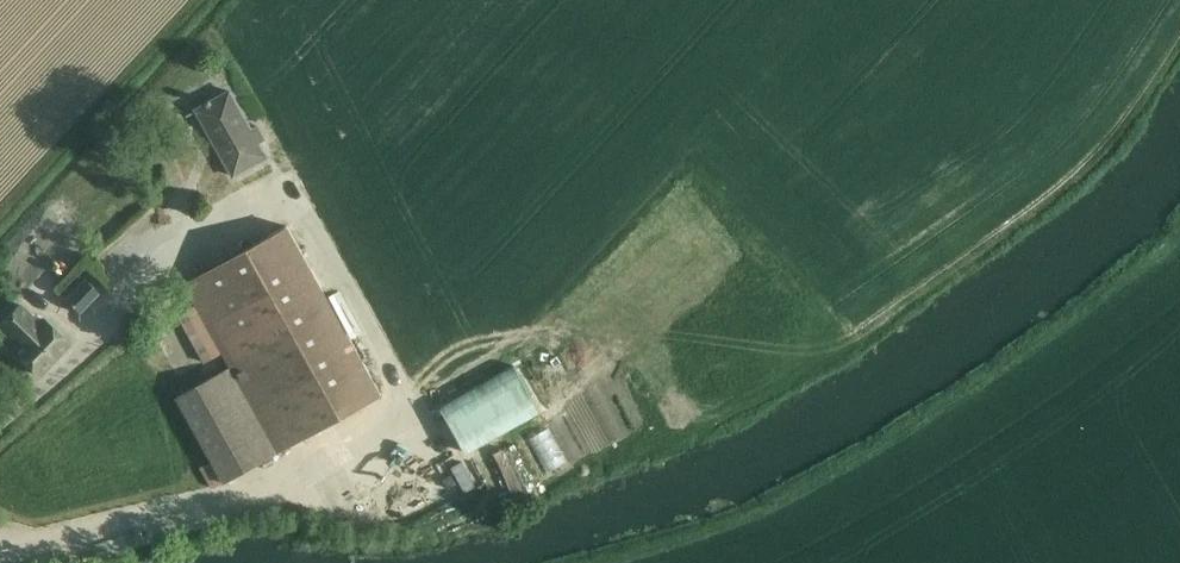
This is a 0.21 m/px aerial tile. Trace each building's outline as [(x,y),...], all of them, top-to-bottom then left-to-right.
[(233,176),(266,158),(258,143),(264,139),(256,126),(250,129),(229,91),(196,110),(233,176)] [(282,450),(381,395),(287,226),(182,284),(194,306),(178,315),(204,363),(220,353),(228,368),(234,364),(282,450)] [(97,293),(83,279),(63,300),(77,313),(97,293)] [(17,305),(0,323),(0,330),(17,345),(11,351),(37,376),(68,344),(42,319),(37,324),(17,305)] [(177,397),(212,461),(201,468),(213,488),(224,482),(282,450),(234,364),(228,368),(177,397)]
